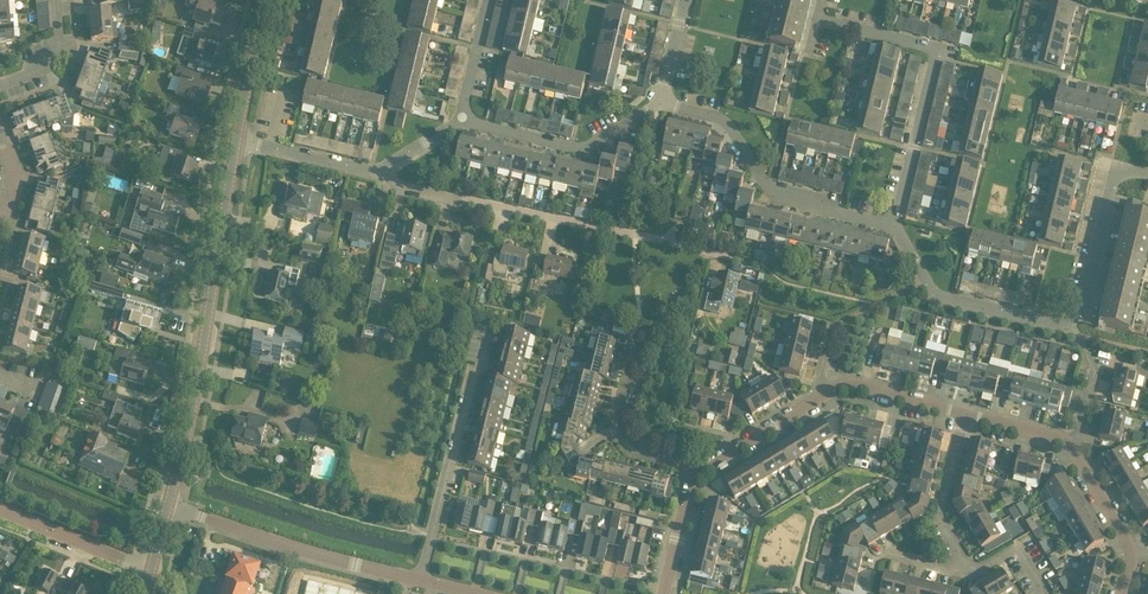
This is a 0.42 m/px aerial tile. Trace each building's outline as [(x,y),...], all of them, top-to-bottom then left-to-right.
[(210,23),(220,26),(225,11),(217,8),(219,0),(187,0),(184,7),(200,12),(194,30),(206,34),(210,23)] [(340,17),(343,4),(326,0),(319,0),(317,8),(314,8),(313,10),(340,17)] [(414,3),(437,9),(440,0),(415,0),(414,3)] [(638,0),(610,0),(609,5),(632,10),(635,0),(638,1),(638,0)] [(771,44),(797,51),(810,0),(782,0),(771,44)] [(955,6),(954,9),(957,10),(959,0),(948,0),(947,4),(955,6)] [(957,10),(959,10),(960,7),(968,9),(969,7),(975,8),(976,3),(974,2),(974,0),(959,0),(957,10)] [(128,3),(129,12),(152,10),(152,1),(128,3)] [(512,13),(539,20),(539,17),(536,17),(538,6),(515,1),(512,13)] [(0,3),(0,17),(13,16),(13,15),(15,15),(14,2),(0,3)] [(1048,12),(1074,19),(1077,8),(1053,2),(1051,10),(1049,9),(1048,12)] [(437,9),(414,3),(411,16),(437,22),(438,19),(435,18),(437,9)] [(163,17),(165,10),(157,8),(155,14),(163,17)] [(110,17),(120,16),(119,10),(88,12),(89,27),(111,25),(110,17)] [(286,17),(294,19),(296,12),(287,10),(286,17)] [(340,17),(313,10),(312,13),(316,14),(314,24),(337,29),(340,17)] [(632,27),(629,26),(631,16),(608,10),(605,23),(631,29),(632,27)] [(1074,19),(1048,12),(1047,15),(1050,16),(1048,24),(1071,29),(1074,19)] [(509,26),(532,31),(534,22),(538,23),(539,20),(512,13),(509,26)] [(9,20),(14,20),(13,16),(0,17),(0,30),(17,29),(17,28),(12,29),(10,29),(9,20)] [(437,22),(411,16),(408,29),(431,34),(434,25),(437,25),(437,22)] [(294,19),(286,17),(284,25),(289,27),(291,19),(294,19)] [(161,23),(153,23),(152,32),(160,33),(161,23)] [(625,41),(627,31),(630,32),(631,29),(605,23),(602,36),(625,41)] [(120,24),(111,25),(89,27),(91,41),(119,39),(119,31),(120,24)] [(337,29),(314,24),(311,34),(308,33),(307,35),(334,42),(337,29)] [(1071,29),(1048,24),(1046,31),(1044,30),(1043,33),(1069,40),(1071,29)] [(506,39),(533,45),(534,42),(530,42),(532,31),(509,26),(506,39)] [(0,30),(0,51),(5,51),(5,44),(14,44),(13,38),(20,37),(19,30),(17,29),(0,30)] [(190,40),(184,58),(210,67),(217,49),(200,43),(203,35),(185,29),(182,38),(190,40)] [(1019,31),(1017,38),(1024,40),(1026,32),(1019,31)] [(959,45),(969,48),(971,39),(972,36),(962,33),(959,45)] [(1069,40),(1043,33),(1042,36),(1045,37),(1043,45),(1066,50),(1069,40)] [(404,48),(430,54),(430,51),(427,51),(430,40),(407,34),(404,48)] [(307,38),(310,39),(308,49),(331,54),(334,42),(307,35),(307,38)] [(1142,35),(1140,45),(1147,47),(1147,36),(1142,35)] [(623,51),(625,41),(602,36),(599,48),(625,54),(626,52),(623,51)] [(526,57),(528,47),(532,48),(533,45),(506,39),(503,52),(526,57)] [(285,43),(280,42),(278,51),(283,52),(283,51),(286,52),(290,50),(291,48),(288,45),(285,44),(285,43)] [(135,53),(136,46),(119,44),(118,51),(135,53)] [(1066,50),(1043,45),(1041,52),(1039,52),(1038,54),(1064,61),(1066,50)] [(1140,45),(1137,56),(1147,58),(1147,47),(1140,45)] [(112,77),(104,74),(106,68),(107,68),(109,63),(110,62),(108,62),(110,56),(89,47),(84,60),(86,60),(83,67),(112,78),(112,77)] [(401,60),(424,65),(426,56),(429,56),(430,54),(404,48),(401,60)] [(619,66),(621,57),(624,57),(625,54),(599,48),(596,61),(619,66)] [(868,57),(898,65),(901,54),(878,48),(876,55),(873,55),(873,58),(868,57)] [(305,59),(305,61),(328,67),(331,54),(308,49),(305,59)] [(765,49),(763,57),(761,56),(760,59),(786,65),(789,54),(765,49)] [(1012,59),(1019,61),(1022,52),(1014,50),(1012,59)] [(137,54),(134,66),(144,69),(147,56),(137,54)] [(1040,58),(1038,66),(1061,71),(1064,61),(1038,54),(1037,58),(1040,58)] [(1137,56),(1135,66),(1147,69),(1147,58),(1137,56)] [(872,69),(896,75),(898,65),(868,57),(866,67),(872,69)] [(505,82),(516,85),(515,88),(517,88),(523,62),(511,59),(505,82)] [(760,62),(762,62),(760,70),(784,76),(786,65),(760,59),(760,62)] [(401,60),(398,72),(424,79),(424,76),(421,75),(424,65),(401,60)] [(305,61),(304,63),(302,74),(325,80),(328,67),(305,61)] [(617,76),(619,66),(596,61),(593,73),(620,80),(620,77),(617,76)] [(499,71),(506,73),(508,63),(501,62),(499,71)] [(523,62),(517,88),(520,89),(521,86),(531,88),(536,65),(523,62)] [(196,65),(189,63),(187,70),(194,72),(196,65)] [(531,88),(541,91),(540,94),(542,94),(549,68),(536,65),(531,88)] [(1135,66),(1132,77),(1147,80),(1147,69),(1135,66)] [(98,93),(106,95),(112,78),(83,67),(81,73),(79,73),(77,78),(89,82),(87,89),(98,93)] [(183,81),(178,94),(204,103),(209,87),(199,84),(201,76),(177,68),(174,78),(183,81)] [(549,68),(542,94),(545,95),(546,92),(555,94),(561,71),(549,68)] [(867,79),(893,86),(896,75),(872,69),(870,77),(868,76),(867,79)] [(784,76),(760,70),(758,78),(756,77),(755,80),(781,86),(784,76)] [(970,81),(1000,88),(1003,77),(973,70),(970,81)] [(555,94),(566,97),(565,100),(568,100),(574,74),(561,71),(555,94)] [(398,72),(395,85),(418,90),(420,80),(423,81),(424,79),(398,72)] [(613,92),(616,81),(619,82),(620,80),(593,73),(590,86),(613,92)] [(574,74),(568,100),(570,101),(571,98),(581,100),(586,77),(574,74)] [(1132,77),(1130,88),(1147,92),(1147,80),(1132,77)] [(72,98),(83,102),(81,106),(91,110),(93,104),(101,107),(106,95),(98,93),(87,89),(89,82),(77,78),(79,79),(76,85),(75,84),(73,90),(74,91),(72,98)] [(869,82),(867,90),(891,96),(893,86),(867,79),(867,81),(869,82)] [(781,86),(755,80),(754,83),(756,83),(754,91),(778,97),(781,86)] [(968,91),(998,98),(1000,88),(970,81),(968,91)] [(303,106),(314,108),(313,111),(316,112),(322,85),(309,82),(303,106)] [(130,84),(128,92),(135,95),(137,87),(130,84)] [(322,85),(316,112),(318,112),(319,109),(329,112),(334,88),(322,85)] [(395,85),(394,88),(392,97),(418,103),(418,101),(415,100),(418,90),(395,85)] [(329,112),(339,114),(338,117),(341,118),(347,92),(334,88),(329,112)] [(600,90),(593,88),(591,96),(598,97),(600,90)] [(643,90),(642,91),(636,89),(633,101),(640,102),(641,98),(646,99),(648,91),(643,90)] [(862,100),(888,107),(891,96),(867,90),(865,98),(863,97),(862,100)] [(1054,113),(1062,115),(1061,118),(1064,119),(1071,92),(1060,90),(1056,105),(1052,104),(1050,112),(1049,117),(1053,118),(1054,113)] [(778,97),(754,91),(753,99),(751,98),(750,101),(776,107),(778,97)] [(969,102),(995,109),(998,98),(968,91),(965,101),(969,102)] [(354,118),(359,95),(347,92),(341,118),(343,119),(344,116),(354,118)] [(1075,118),(1081,95),(1071,92),(1064,119),(1067,120),(1068,117),(1075,118)] [(354,118),(364,121),(363,123),(366,124),(372,98),(359,95),(354,118)] [(1085,124),(1091,97),(1081,95),(1075,118),(1083,120),(1082,123),(1085,124)] [(398,113),(406,115),(412,116),(414,106),(417,106),(418,103),(392,97),(389,110),(393,111),(398,113)] [(1089,121),(1096,123),(1102,100),(1091,97),(1085,124),(1088,125),(1089,121)] [(81,109),(73,106),(68,108),(68,107),(61,110),(57,98),(51,100),(52,102),(46,104),(45,102),(44,103),(49,115),(56,112),(60,123),(61,127),(75,129),(76,116),(79,115),(81,109)] [(369,124),(369,122),(379,124),(384,101),(372,98),(366,124),(369,124)] [(862,111),(886,117),(888,107),(862,100),(862,102),(864,103),(862,111)] [(1106,129),(1112,102),(1102,100),(1096,123),(1104,125),(1103,128),(1106,129)] [(776,107),(750,101),(749,104),(751,104),(749,112),(773,118),(776,107)] [(1052,104),(1041,101),(1039,110),(1050,112),(1052,104)] [(437,109),(437,110),(447,113),(449,103),(444,102),(442,110),(437,109)] [(969,113),(993,119),(995,109),(969,102),(969,105),(971,105),(969,113)] [(1112,102),(1106,129),(1109,130),(1109,126),(1118,128),(1123,105),(1112,102)] [(33,108),(40,127),(47,125),(48,128),(53,126),(53,124),(59,122),(60,123),(56,112),(49,115),(44,103),(39,105),(40,106),(33,108)] [(174,125),(170,136),(195,144),(201,125),(190,122),(193,113),(164,103),(163,106),(167,107),(166,110),(169,111),(165,122),(174,125)] [(27,128),(39,124),(33,108),(27,110),(26,109),(20,111),(21,114),(10,118),(12,124),(13,123),(16,130),(27,126),(27,128)] [(445,118),(447,113),(437,110),(436,112),(439,113),(438,115),(440,115),(440,117),(445,118)] [(857,121),(883,127),(886,117),(862,111),(860,119),(858,118),(857,121)] [(122,120),(124,114),(123,114),(119,113),(117,112),(115,118),(122,120)] [(406,115),(398,113),(394,127),(403,129),(406,115)] [(964,123),(990,129),(993,119),(969,113),(967,121),(965,120),(964,123)] [(668,125),(662,150),(661,156),(664,157),(665,152),(676,155),(676,153),(684,120),(681,119),(675,126),(668,125)] [(690,130),(682,128),(684,120),(676,153),(679,154),(680,150),(691,152),(689,163),(697,131),(696,131),(698,123),(695,123),(690,130)] [(859,124),(857,132),(880,138),(883,127),(857,121),(857,123),(859,124)] [(796,155),(803,125),(792,122),(787,145),(795,147),(794,151),(797,151),(796,155)] [(990,129),(964,123),(964,126),(966,126),(964,134),(988,140),(990,129)] [(108,125),(107,134),(115,135),(116,128),(116,126),(108,125)] [(803,125),(796,155),(806,157),(813,127),(803,125)] [(709,126),(703,133),(697,131),(689,163),(692,164),(693,159),(704,161),(701,173),(708,142),(712,127),(709,126)] [(808,151),(816,153),(815,155),(818,156),(824,130),(813,127),(806,157),(806,158),(808,151)] [(821,154),(829,156),(834,133),(824,130),(818,156),(820,157),(821,154)] [(125,142),(128,132),(123,131),(120,140),(125,142)] [(86,132),(85,142),(93,143),(94,133),(86,132)] [(462,132),(461,139),(456,160),(467,163),(466,167),(469,168),(470,163),(477,135),(475,143),(468,141),(465,133),(462,132)] [(834,133),(829,156),(837,158),(836,161),(838,161),(845,135),(834,133)] [(959,144),(985,150),(988,140),(964,134),(962,141),(960,141),(959,144)] [(98,144),(98,145),(115,147),(117,147),(119,140),(116,140),(116,138),(99,135),(98,141),(96,141),(94,141),(93,143),(96,143),(98,144)] [(489,146),(482,144),(479,136),(477,135),(470,163),(481,166),(480,171),(482,171),(483,167),(484,167),(489,146)] [(845,135),(838,161),(841,162),(842,159),(850,161),(856,138),(845,135)] [(46,158),(57,154),(55,154),(53,149),(55,148),(52,142),(50,143),(47,136),(28,144),(30,150),(29,151),(31,156),(43,151),(46,158)] [(721,137),(715,143),(708,142),(701,173),(704,174),(705,168),(717,171),(712,193),(720,159),(721,153),(724,150),(722,149),(725,138),(721,137)] [(1081,146),(1088,147),(1090,139),(1083,138),(1081,146)] [(503,149),(495,147),(492,139),(490,139),(489,143),(489,146),(484,167),(495,170),(494,174),(497,175),(497,172),(504,142),(503,149)] [(936,145),(925,142),(924,146),(941,151),(944,140),(938,139),(936,145)] [(622,141),(620,148),(619,151),(617,152),(618,157),(616,169),(627,172),(626,177),(629,177),(635,152),(628,150),(625,142),(622,141)] [(517,152),(510,151),(507,143),(504,142),(497,172),(499,175),(506,177),(508,176),(507,177),(510,178),(511,174),(512,174),(518,145),(517,152)] [(961,147),(961,148),(959,155),(983,161),(985,150),(959,144),(958,147),(961,147)] [(531,156),(523,154),(521,146),(518,145),(512,174),(523,176),(522,181),(525,182),(526,177),(533,149),(532,149),(531,156)] [(173,170),(171,176),(170,177),(190,183),(196,166),(190,164),(192,156),(164,147),(158,165),(173,170)] [(544,159),(537,157),(534,149),(533,149),(526,177),(537,180),(536,184),(538,185),(539,180),(546,152),(544,159)] [(43,151),(31,156),(32,157),(33,157),(35,162),(34,162),(36,168),(47,164),(50,171),(51,170),(53,173),(63,173),(58,160),(59,160),(57,154),(46,158),(43,151)] [(558,162),(551,160),(548,152),(546,152),(539,180),(551,183),(550,187),(552,188),(553,188),(560,155),(558,162)] [(604,152),(603,159),(602,162),(600,163),(601,167),(598,180),(610,182),(609,187),(611,188),(615,169),(616,169),(618,157),(617,162),(610,160),(608,153),(604,152)] [(734,167),(733,165),(735,155),(732,154),(726,160),(720,159),(712,193),(714,194),(715,186),(727,189),(730,176),(732,170),(734,167)] [(572,166),(565,164),(562,156),(560,155),(553,188),(555,191),(564,193),(566,191),(567,187),(574,159),(572,166)] [(108,168),(111,159),(110,159),(103,157),(102,160),(96,159),(94,164),(100,165),(108,168)] [(586,169),(579,167),(576,159),(574,159),(567,187),(578,190),(577,194),(580,194),(581,190),(588,162),(586,169)] [(1054,169),(1080,175),(1083,164),(1059,159),(1057,167),(1055,166),(1054,169)] [(952,171),(978,178),(981,166),(957,161),(956,168),(953,168),(952,171)] [(588,162),(581,190),(592,193),(591,197),(594,198),(598,179),(598,180),(601,167),(600,163),(601,168),(600,172),(592,170),(589,162),(588,162)] [(1080,175),(1054,169),(1053,172),(1056,173),(1054,180),(1078,186),(1080,175)] [(743,183),(746,172),(743,171),(737,178),(730,176),(727,189),(723,207),(725,208),(726,203),(738,206),(742,188),(745,185),(743,183)] [(954,174),(952,182),(976,188),(978,178),(952,171),(952,174),(954,174)] [(46,193),(59,196),(60,191),(58,190),(62,177),(51,177),(50,181),(49,181),(47,188),(36,185),(34,190),(35,191),(34,197),(33,196),(32,197),(44,200),(46,193)] [(655,179),(648,177),(647,186),(653,187),(655,179)] [(1078,186),(1054,180),(1052,188),(1049,187),(1049,190),(1075,196),(1078,186)] [(976,188),(952,182),(950,190),(934,186),(934,188),(948,192),(973,198),(976,188)] [(286,208),(288,208),(286,216),(306,220),(307,212),(317,214),(322,195),(312,193),(291,188),(286,208)] [(748,223),(753,205),(755,202),(754,200),(757,189),(753,189),(747,195),(741,193),(733,225),(736,225),(737,220),(748,223)] [(1075,196),(1049,190),(1048,193),(1051,193),(1049,201),(1072,207),(1075,196)] [(949,195),(947,203),(971,209),(973,198),(948,192),(947,195),(949,195)] [(30,210),(51,215),(52,209),(55,209),(56,203),(55,203),(57,196),(58,197),(59,196),(46,193),(44,200),(32,197),(31,203),(32,203),(30,210)] [(152,193),(150,199),(161,202),(162,196),(152,193)] [(150,199),(140,196),(129,231),(149,237),(152,228),(174,234),(179,217),(166,212),(168,204),(150,199)] [(371,206),(344,200),(339,221),(352,224),(349,240),(373,246),(375,240),(383,242),(386,227),(378,225),(379,222),(368,219),(371,206)] [(526,200),(524,207),(531,208),(533,201),(526,200)] [(1049,201),(1047,209),(1044,208),(1044,211),(1070,217),(1072,207),(1049,201)] [(942,213),(968,219),(971,209),(947,203),(945,210),(943,210),(942,213)] [(1129,333),(1132,333),(1133,329),(1130,328),(1134,312),(1137,313),(1139,307),(1135,307),(1140,289),(1143,290),(1144,285),(1141,284),(1145,268),(1147,269),(1147,263),(1146,263),(1147,256),(1147,206),(1134,203),(1133,207),(1129,206),(1127,214),(1131,215),(1103,326),(1129,333)] [(87,204),(85,213),(97,216),(99,207),(87,204)] [(676,219),(689,222),(692,207),(678,204),(677,207),(674,219),(676,219)] [(573,208),(563,206),(561,215),(570,217),(573,208)] [(760,234),(765,214),(766,207),(764,206),(758,212),(751,211),(748,223),(745,235),(747,236),(748,232),(760,234)] [(706,210),(693,207),(689,222),(703,225),(706,210)] [(591,211),(576,208),(574,218),(589,221),(591,211)] [(72,209),(70,217),(77,219),(79,211),(72,209)] [(773,242),(779,218),(779,217),(781,210),(778,209),(772,216),(765,214),(760,234),(758,239),(761,239),(762,235),(774,238),(773,242)] [(51,215),(30,210),(29,217),(27,216),(26,222),(37,225),(36,232),(46,235),(48,228),(49,229),(51,223),(49,222),(51,215)] [(966,230),(968,219),(942,213),(929,210),(928,213),(936,215),(937,214),(944,216),(942,224),(966,230)] [(1070,217),(1044,211),(1043,214),(1046,214),(1044,222),(1067,227),(1070,217)] [(786,246),(787,246),(793,221),(795,213),(791,212),(786,219),(779,218),(773,242),(775,243),(776,238),(788,241),(786,246)] [(805,216),(800,223),(793,221),(787,246),(789,246),(790,242),(802,245),(800,249),(801,249),(807,224),(808,217),(805,216)] [(819,219),(813,226),(807,224),(801,249),(803,250),(804,245),(816,248),(814,252),(815,252),(821,228),(820,228),(822,220),(819,219)] [(1044,222),(1042,230),(1039,229),(1039,231),(1065,238),(1067,227),(1044,222)] [(833,223),(827,229),(821,228),(815,252),(817,253),(818,249),(830,251),(829,256),(835,231),(834,231),(836,223),(833,223)] [(421,252),(426,229),(406,224),(406,226),(399,225),(396,236),(388,234),(383,255),(380,268),(394,271),(398,254),(419,258),(420,252),(421,252)] [(331,247),(335,228),(321,225),(317,244),(331,247)] [(835,231),(829,256),(831,256),(832,252),(843,255),(848,234),(850,228),(850,227),(847,226),(841,233),(835,231)] [(715,232),(702,229),(700,240),(713,243),(715,232)] [(861,229),(855,236),(848,234),(843,255),(842,259),(845,260),(846,255),(857,258),(856,263),(862,238),(864,230),(861,229)] [(122,230),(119,239),(139,247),(143,237),(122,230)] [(1065,238),(1039,231),(1038,235),(1040,235),(1038,243),(1062,249),(1065,238)] [(729,235),(717,232),(715,243),(726,246),(729,235)] [(976,260),(979,261),(986,235),(974,232),(969,255),(977,257),(976,260)] [(439,233),(435,249),(431,266),(448,270),(451,254),(468,258),(472,239),(454,235),(454,236),(439,233)] [(874,233),(869,239),(862,238),(856,263),(858,263),(859,259),(871,262),(870,266),(876,241),(878,233),(874,233)] [(20,247),(42,252),(45,241),(23,235),(20,247)] [(990,261),(996,237),(986,235),(979,261),(981,261),(982,259),(990,261)] [(888,236),(883,243),(876,241),(870,266),(873,267),(874,262),(885,265),(892,237),(888,236)] [(996,237),(990,261),(997,262),(997,265),(999,266),(1006,240),(996,237)] [(1006,240),(999,266),(1002,266),(1003,264),(1011,266),(1017,242),(1006,240)] [(1017,242),(1011,266),(1018,267),(1017,270),(1020,270),(1027,245),(1017,242)] [(323,250),(303,245),(300,261),(319,265),(323,250)] [(1027,245),(1020,270),(1022,271),(1021,275),(1030,277),(1037,247),(1027,245)] [(16,259),(38,265),(42,252),(20,247),(16,259)] [(144,247),(142,251),(139,261),(138,262),(169,274),(173,263),(152,255),(154,251),(144,247)] [(506,277),(509,267),(524,271),(529,252),(505,247),(503,257),(496,255),(494,268),(484,266),(481,280),(490,282),(492,274),(506,277)] [(59,257),(68,259),(70,254),(66,253),(66,252),(61,251),(59,257)] [(116,267),(134,274),(165,285),(169,274),(138,262),(139,261),(138,261),(120,255),(116,267)] [(544,279),(545,273),(570,278),(573,263),(548,257),(547,265),(537,263),(534,277),(544,279)] [(38,265),(16,259),(13,273),(28,276),(27,280),(34,282),(38,265)] [(285,301),(288,285),(296,287),(298,278),(300,271),(286,268),(285,275),(272,272),(266,297),(285,301)] [(824,271),(817,270),(815,277),(822,279),(824,271)] [(100,283),(117,288),(120,278),(103,273),(100,283)] [(732,308),(739,278),(719,273),(712,303),(732,308)] [(374,282),(373,286),(382,289),(385,278),(380,277),(375,275),(374,282)] [(959,293),(971,296),(974,283),(962,280),(959,293)] [(985,280),(984,286),(980,298),(984,299),(987,287),(992,288),(993,282),(985,280)] [(117,288),(100,283),(99,285),(89,282),(87,290),(122,301),(124,292),(117,290),(117,288)] [(16,300),(38,306),(42,292),(20,286),(16,300)] [(484,305),(487,291),(480,290),(477,304),(484,305)] [(61,310),(70,313),(72,306),(75,295),(75,293),(69,291),(69,293),(67,293),(64,304),(63,303),(61,310)] [(126,293),(124,300),(152,308),(154,300),(126,293)] [(38,306),(16,300),(12,314),(35,320),(38,306)] [(155,334),(161,312),(127,302),(124,313),(117,311),(114,323),(120,325),(118,333),(133,342),(141,331),(155,334)] [(908,311),(898,308),(896,317),(905,320),(908,311)] [(456,322),(459,312),(452,310),(449,320),(456,322)] [(66,324),(69,313),(61,311),(58,322),(66,324)] [(918,326),(921,315),(912,312),(909,323),(918,326)] [(35,320),(12,314),(9,327),(31,333),(35,320)] [(796,314),(794,320),(811,325),(813,319),(796,314)] [(936,325),(944,327),(946,319),(938,317),(936,325)] [(788,334),(809,339),(813,326),(792,321),(788,334)] [(61,338),(65,326),(56,323),(53,336),(61,338)] [(762,327),(756,326),(754,332),(761,334),(762,327)] [(31,333),(9,327),(5,341),(27,347),(31,333)] [(251,359),(280,365),(284,347),(300,351),(304,333),(286,329),(284,338),(258,332),(251,359)] [(506,342),(527,347),(530,335),(509,329),(506,342)] [(618,344),(620,336),(594,329),(592,337),(598,339),(594,351),(615,357),(618,344)] [(381,330),(378,342),(390,345),(393,333),(381,330)] [(982,344),(985,332),(978,330),(975,342),(982,344)] [(985,332),(982,344),(989,346),(993,334),(985,332)] [(748,338),(732,333),(729,344),(733,346),(732,351),(737,353),(744,354),(748,338)] [(1016,346),(1018,337),(1004,333),(1002,342),(1016,346)] [(785,346),(806,351),(809,339),(788,334),(785,346)] [(875,358),(873,368),(879,370),(880,366),(893,370),(901,341),(889,338),(889,337),(881,335),(875,358)] [(88,340),(81,337),(79,344),(86,346),(88,340)] [(574,346),(575,340),(563,337),(562,343),(574,346)] [(407,339),(401,338),(398,352),(404,353),(407,339)] [(3,348),(25,354),(27,347),(5,341),(3,348)] [(901,341),(893,370),(905,373),(913,346),(901,343),(902,341),(901,341)] [(926,341),(924,349),(944,354),(946,346),(926,341)] [(527,347),(506,342),(503,354),(524,360),(527,347)] [(691,344),(689,352),(696,354),(698,346),(691,344)] [(696,354),(696,355),(708,358),(710,348),(698,345),(698,346),(696,354)] [(1049,346),(1042,345),(1040,351),(1047,353),(1049,346)] [(782,359),(803,364),(806,351),(785,346),(782,359)] [(925,350),(913,347),(913,346),(905,373),(918,376),(925,350)] [(945,355),(962,359),(964,352),(947,347),(945,355)] [(109,375),(143,385),(149,367),(141,365),(144,356),(117,348),(109,375)] [(559,356),(564,357),(565,354),(568,355),(569,351),(561,348),(559,356)] [(728,350),(724,364),(734,366),(737,353),(732,351),(728,350)] [(756,352),(749,350),(748,356),(754,358),(756,352)] [(939,375),(944,356),(925,350),(918,376),(931,380),(932,373),(939,375)] [(591,364),(612,369),(615,357),(594,351),(591,364)] [(67,354),(61,352),(58,361),(64,363),(67,354)] [(548,366),(553,367),(556,355),(551,353),(548,366)] [(1060,359),(1060,361),(1068,363),(1069,361),(1070,356),(1061,353),(1060,359)] [(524,360),(503,354),(499,367),(521,372),(524,360)] [(939,375),(946,376),(944,383),(957,387),(964,361),(944,356),(939,375)] [(752,367),(752,368),(754,362),(747,359),(746,365),(752,367)] [(803,364),(782,359),(779,371),(800,377),(803,364)] [(964,361),(957,387),(970,390),(977,364),(964,361)] [(582,375),(609,381),(612,369),(591,364),(588,376),(582,374),(582,375)] [(716,364),(714,371),(720,373),(722,366),(716,364)] [(977,364),(970,390),(982,393),(989,367),(977,364)] [(1115,384),(1136,389),(1139,376),(1135,375),(1136,368),(1124,365),(1122,372),(1118,371),(1115,384)] [(544,378),(550,380),(553,367),(548,366),(544,378)] [(521,372),(499,367),(496,379),(490,377),(490,378),(518,385),(521,372)] [(989,367),(982,393),(995,397),(997,390),(1004,391),(1009,372),(990,367),(989,367)] [(1004,391),(1010,393),(1008,400),(1021,404),(1028,378),(1016,375),(1018,369),(1011,367),(1009,372),(1004,391)] [(573,386),(599,392),(602,380),(609,382),(609,381),(582,375),(579,387),(573,386)] [(763,384),(774,403),(786,396),(775,377),(763,384)] [(518,385),(490,378),(487,390),(509,395),(512,383),(518,385)] [(1040,382),(1028,378),(1021,404),(1034,407),(1040,382)] [(1053,385),(1040,382),(1034,407),(1046,410),(1053,385)] [(752,391),(763,409),(774,403),(763,384),(752,391)] [(1131,408),(1133,401),(1136,389),(1115,384),(1112,396),(1115,397),(1114,404),(1131,408)] [(47,385),(39,409),(53,415),(62,390),(47,385)] [(1053,385),(1046,410),(1059,414),(1066,388),(1053,385)] [(575,399),(596,405),(599,392),(573,386),(570,398),(575,399)] [(703,413),(709,392),(696,389),(690,410),(703,413)] [(509,395),(487,390),(484,402),(506,408),(509,395)] [(114,402),(116,395),(102,391),(100,398),(114,402)] [(763,409),(752,391),(741,398),(752,416),(763,409)] [(703,413),(716,416),(721,395),(709,392),(703,413)] [(538,403),(544,404),(546,396),(540,395),(538,403)] [(721,395),(716,416),(728,420),(734,399),(721,395)] [(111,407),(112,403),(100,399),(99,403),(111,407)] [(572,412),(593,417),(596,405),(575,399),(572,412)] [(4,402),(0,412),(0,430),(5,432),(9,422),(19,426),(16,432),(23,434),(32,413),(16,406),(14,411),(6,407),(8,403),(4,402)] [(141,418),(125,412),(127,406),(117,402),(113,416),(110,423),(119,426),(117,434),(136,441),(141,426),(138,425),(141,418)] [(506,408),(484,402),(481,415),(503,420),(506,408)] [(567,424),(590,429),(593,417),(572,412),(569,424),(567,423),(567,424)] [(1102,425),(1123,431),(1127,418),(1106,413),(1102,425)] [(260,447),(268,419),(249,415),(248,421),(237,419),(232,437),(251,442),(250,444),(260,447)] [(503,420),(481,415),(478,427),(499,433),(503,420)] [(854,441),(859,420),(846,417),(841,438),(854,441)] [(315,438),(318,424),(304,420),(300,434),(315,438)] [(866,444),(872,423),(859,420),(854,441),(866,444)] [(811,428),(823,446),(834,439),(823,421),(811,428)] [(575,446),(577,440),(584,441),(587,429),(590,430),(590,429),(567,424),(566,424),(560,422),(557,435),(563,436),(565,437),(561,451),(562,453),(556,457),(560,463),(566,459),(578,452),(575,446)] [(872,423),(866,444),(879,448),(884,427),(872,423)] [(355,424),(354,429),(351,429),(349,436),(352,437),(351,442),(362,445),(366,427),(355,424)] [(1123,431),(1102,425),(1099,438),(1120,444),(1123,431)] [(499,433),(478,427),(475,440),(496,445),(499,433)] [(800,434),(812,453),(823,446),(811,428),(800,434)] [(923,432),(919,445),(940,450),(944,438),(923,432)] [(122,471),(129,453),(105,444),(106,440),(91,434),(78,466),(118,482),(117,484),(136,492),(140,478),(122,471)] [(789,441),(801,459),(812,453),(800,434),(789,441)] [(51,444),(59,448),(63,438),(55,435),(51,444)] [(503,447),(496,445),(475,440),(472,452),(493,457),(495,450),(501,452),(503,447)] [(527,445),(526,452),(532,454),(535,441),(529,440),(527,445)] [(992,446),(973,441),(971,440),(968,453),(989,458),(992,446)] [(778,447),(790,466),(801,459),(789,441),(778,447)] [(916,457),(937,463),(940,450),(919,445),(916,457)] [(768,454),(779,473),(790,466),(778,447),(768,454)] [(1110,473),(1128,462),(1121,451),(1103,462),(1110,473)] [(493,457),(472,452),(468,465),(490,470),(493,457)] [(523,465),(529,466),(532,454),(526,452),(523,465)] [(582,457),(578,452),(566,459),(566,460),(560,463),(564,469),(569,465),(571,467),(569,476),(571,479),(574,480),(577,478),(589,481),(595,457),(594,460),(582,457)] [(986,471),(989,458),(968,453),(965,465),(986,471)] [(757,461),(768,479),(779,473),(768,454),(757,461)] [(1027,480),(1032,459),(1019,455),(1014,477),(1027,480)] [(815,464),(821,461),(818,456),(812,460),(815,464)] [(595,457),(589,481),(590,481),(590,478),(603,481),(608,461),(595,457)] [(913,470),(934,475),(937,463),(916,457),(913,470)] [(7,468),(10,461),(2,458),(0,465),(0,466),(7,469),(7,468)] [(1032,459),(1027,480),(1039,483),(1045,462),(1032,459)] [(608,461),(603,481),(615,484),(620,464),(608,461)] [(746,467),(757,486),(768,479),(757,461),(746,467)] [(821,461),(815,464),(818,470),(824,466),(821,461)] [(866,462),(863,462),(861,469),(868,471),(870,464),(866,463),(866,462)] [(1128,462),(1110,473),(1116,484),(1135,473),(1128,462)] [(620,464),(615,484),(627,487),(633,467),(620,464)] [(529,466),(523,465),(521,473),(527,475),(529,466)] [(983,483),(986,471),(965,465),(962,478),(983,483)] [(633,467),(627,487),(640,490),(645,470),(633,467)] [(735,474),(746,492),(757,486),(746,467),(735,474)] [(793,478),(799,474),(796,469),(790,473),(793,478)] [(645,470),(640,490),(652,493),(651,496),(652,496),(657,473),(645,470)] [(913,470),(910,483),(931,488),(934,475),(913,470)] [(484,485),(485,482),(486,476),(471,472),(469,482),(484,485)] [(658,473),(657,473),(652,496),(664,499),(665,498),(670,499),(674,483),(669,482),(669,479),(657,476),(658,473)] [(1135,473),(1116,484),(1123,495),(1141,484),(1135,473)] [(746,492),(735,474),(723,481),(735,499),(746,492)] [(799,474),(793,478),(796,483),(802,479),(799,474)] [(1052,498),(1071,487),(1064,476),(1045,487),(1052,498)] [(958,490),(980,495),(983,483),(962,478),(958,490)] [(888,485),(894,491),(898,486),(892,480),(888,485)] [(521,492),(522,485),(511,482),(509,487),(512,488),(512,489),(521,492)] [(771,491),(777,487),(774,482),(768,486),(771,491)] [(928,500),(931,488),(910,483),(907,495),(930,500),(928,500)] [(1123,495),(1129,506),(1147,495),(1141,484),(1123,495)] [(527,495),(529,486),(522,485),(521,492),(520,493),(527,495)] [(894,491),(888,485),(883,490),(889,496),(894,491)] [(777,487),(771,491),(774,496),(780,492),(777,487)] [(1071,487),(1052,498),(1059,509),(1077,498),(1071,487)] [(980,500),(981,496),(979,496),(980,495),(958,490),(956,489),(953,504),(960,517),(962,516),(981,505),(981,504),(975,507),(972,501),(972,498),(980,500)] [(1003,501),(1011,498),(1009,492),(1001,495),(1003,501)] [(902,502),(914,523),(927,515),(930,500),(907,495),(917,497),(914,506),(907,510),(902,502)] [(1129,506),(1136,517),(1147,510),(1147,495),(1129,506)] [(749,504),(755,500),(752,496),(746,499),(749,504)] [(476,501),(461,497),(460,502),(459,501),(457,507),(460,507),(455,527),(469,530),(476,501)] [(496,504),(498,498),(491,497),(490,504),(476,501),(469,530),(483,534),(487,517),(493,518),(496,504)] [(871,507),(877,503),(874,498),(868,502),(871,507)] [(1003,501),(1005,506),(1013,503),(1011,498),(1003,501)] [(1077,498),(1059,509),(1065,520),(1084,509),(1077,498)] [(706,513),(727,518),(730,505),(709,500),(706,513)] [(755,500),(749,504),(752,510),(758,506),(755,500)] [(914,523),(902,502),(891,508),(902,527),(913,521),(914,523)] [(877,503),(871,507),(875,512),(881,509),(877,503)] [(1019,511),(1026,507),(1023,503),(1016,506),(1019,511)] [(496,504),(493,518),(499,520),(495,539),(509,542),(514,521),(517,509),(496,504)] [(981,505),(962,516),(968,526),(987,515),(981,505)] [(1012,516),(1018,512),(1015,507),(1009,511),(1012,516)] [(1026,507),(1019,511),(1023,517),(1029,513),(1026,507)] [(891,534),(902,527),(891,508),(880,515),(891,534)] [(1084,509),(1065,520),(1072,531),(1091,520),(1084,509)] [(1136,517),(1143,528),(1147,525),(1147,510),(1136,517)] [(842,515),(846,522),(852,518),(848,511),(842,515)] [(533,528),(537,513),(530,512),(527,524),(514,521),(509,542),(523,545),(527,526),(533,528)] [(646,518),(660,521),(661,515),(648,512),(646,518)] [(1015,521),(1021,518),(1021,517),(1018,512),(1012,516),(1015,521)] [(537,513),(533,528),(540,529),(536,546),(550,549),(555,528),(548,527),(549,524),(546,519),(543,519),(544,515),(537,513)] [(727,518),(706,513),(703,525),(724,531),(727,518)] [(846,522),(842,515),(837,518),(841,525),(846,522)] [(891,534),(880,515),(869,522),(880,540),(891,534)] [(994,526),(987,515),(968,526),(975,537),(994,526)] [(578,516),(577,523),(574,536),(581,538),(576,557),(590,560),(595,539),(589,538),(589,535),(586,529),(583,529),(585,518),(578,516)] [(654,522),(637,518),(636,525),(652,529),(654,522)] [(1029,527),(1035,523),(1032,519),(1026,522),(1029,527)] [(1091,520),(1072,531),(1079,542),(1097,531),(1091,520)] [(574,536),(577,523),(570,521),(568,531),(555,528),(550,549),(564,552),(568,535),(574,536)] [(869,547),(880,540),(869,522),(858,528),(869,547)] [(1035,523),(1029,527),(1032,533),(1039,529),(1035,523)] [(724,531),(703,525),(700,538),(721,543),(724,531)] [(840,548),(854,551),(856,543),(863,538),(868,547),(869,547),(858,528),(857,526),(844,534),(840,548)] [(994,526),(975,537),(982,549),(993,542),(997,549),(1012,540),(1008,533),(1000,538),(994,526)] [(615,546),(618,532),(611,530),(610,535),(597,532),(595,540),(595,539),(590,560),(604,563),(608,545),(615,546)] [(1097,531),(1079,542),(1085,554),(1104,542),(1097,531)] [(615,546),(621,547),(617,564),(631,567),(636,546),(623,544),(625,533),(618,532),(615,546)] [(721,543),(700,538),(697,550),(718,555),(721,543)] [(1042,549),(1048,545),(1046,541),(1039,544),(1042,549)] [(733,542),(731,550),(738,551),(739,544),(733,542)] [(1048,545),(1042,549),(1046,555),(1052,551),(1048,545)] [(636,546),(631,567),(645,570),(650,549),(636,546)] [(863,553),(854,551),(840,548),(842,549),(839,561),(860,566),(863,553)] [(718,555),(697,550),(694,563),(715,568),(718,555)] [(4,561),(8,554),(2,551),(0,554),(0,559),(4,561)] [(12,565),(16,558),(10,555),(6,562),(12,565)] [(226,575),(228,576),(226,581),(252,590),(260,566),(235,557),(230,570),(228,569),(226,575)] [(1052,565),(1058,562),(1055,557),(1049,561),(1052,565)] [(857,579),(860,566),(839,561),(836,574),(857,579)] [(1083,573),(1104,579),(1107,566),(1086,561),(1083,573)] [(1058,562),(1052,565),(1055,571),(1061,567),(1058,562)] [(722,573),(720,573),(720,570),(715,569),(715,568),(694,563),(689,583),(703,587),(717,590),(722,573)] [(44,570),(35,587),(49,593),(58,577),(44,570)] [(1000,593),(1006,593),(1013,590),(1002,571),(991,578),(1000,593)] [(817,579),(824,581),(825,574),(824,574),(819,573),(817,579)] [(1104,579),(1083,573),(1080,586),(1101,591),(1104,579)] [(857,579),(836,574),(833,586),(854,591),(857,579)] [(897,577),(885,574),(880,593),(893,593),(897,577)] [(736,593),(737,593),(741,579),(733,577),(730,592),(736,593)] [(910,580),(897,577),(893,593),(906,593),(910,580)] [(1062,586),(1068,582),(1065,577),(1059,581),(1062,586)] [(991,578),(980,584),(985,593),(1000,593),(991,578)] [(88,593),(63,580),(57,592),(61,593),(87,593),(88,593)] [(923,583),(910,580),(906,593),(920,593),(923,583)] [(226,581),(221,593),(254,593),(255,591),(252,590),(226,581)] [(307,593),(324,593),(326,585),(311,581),(310,581),(307,593)] [(1068,582),(1062,586),(1065,592),(1071,588),(1068,582)] [(689,583),(687,591),(698,593),(701,593),(703,587),(689,583)] [(920,593),(933,593),(935,586),(923,583),(920,593)] [(969,591),(971,593),(985,593),(980,584),(969,591)] [(326,585),(324,593),(341,593),(342,589),(326,585)] [(1080,586),(1078,593),(1100,593),(1101,591),(1080,586)]
